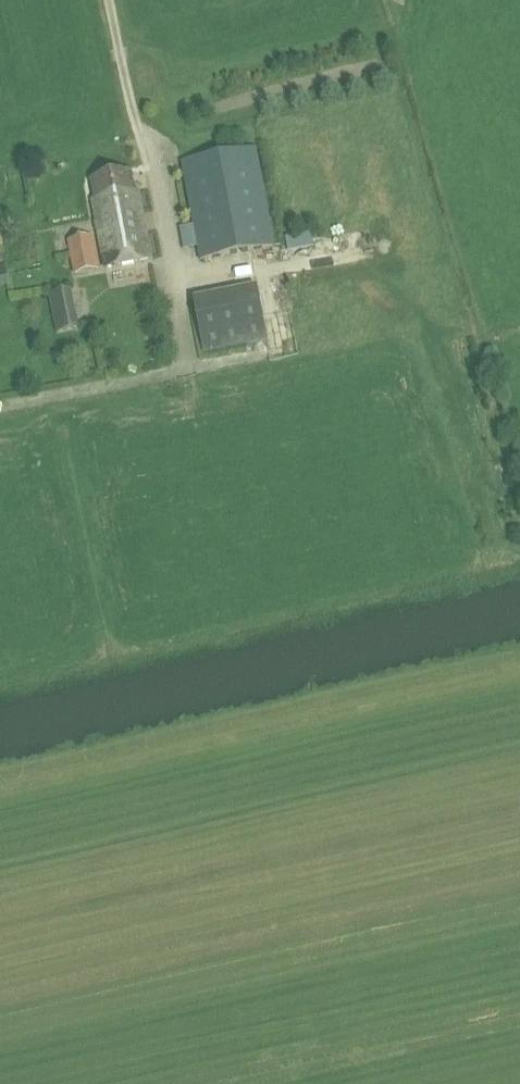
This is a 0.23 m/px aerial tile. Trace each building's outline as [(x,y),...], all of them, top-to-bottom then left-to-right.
[(180,161),(199,260),(275,246),(255,147),(180,161)] [(92,200),(105,267),(151,259),(138,191),(135,192),(131,172),(92,179),(96,199),(92,200)] [(159,218),(164,233),(178,229),(172,213),(159,218)] [(93,236),(67,241),(74,275),(100,270),(93,236)] [(10,283),(6,264),(0,266),(0,285),(10,283)] [(194,300),(204,353),(268,341),(258,288),(194,300)] [(53,313),(57,333),(78,328),(74,309),(53,313)]
